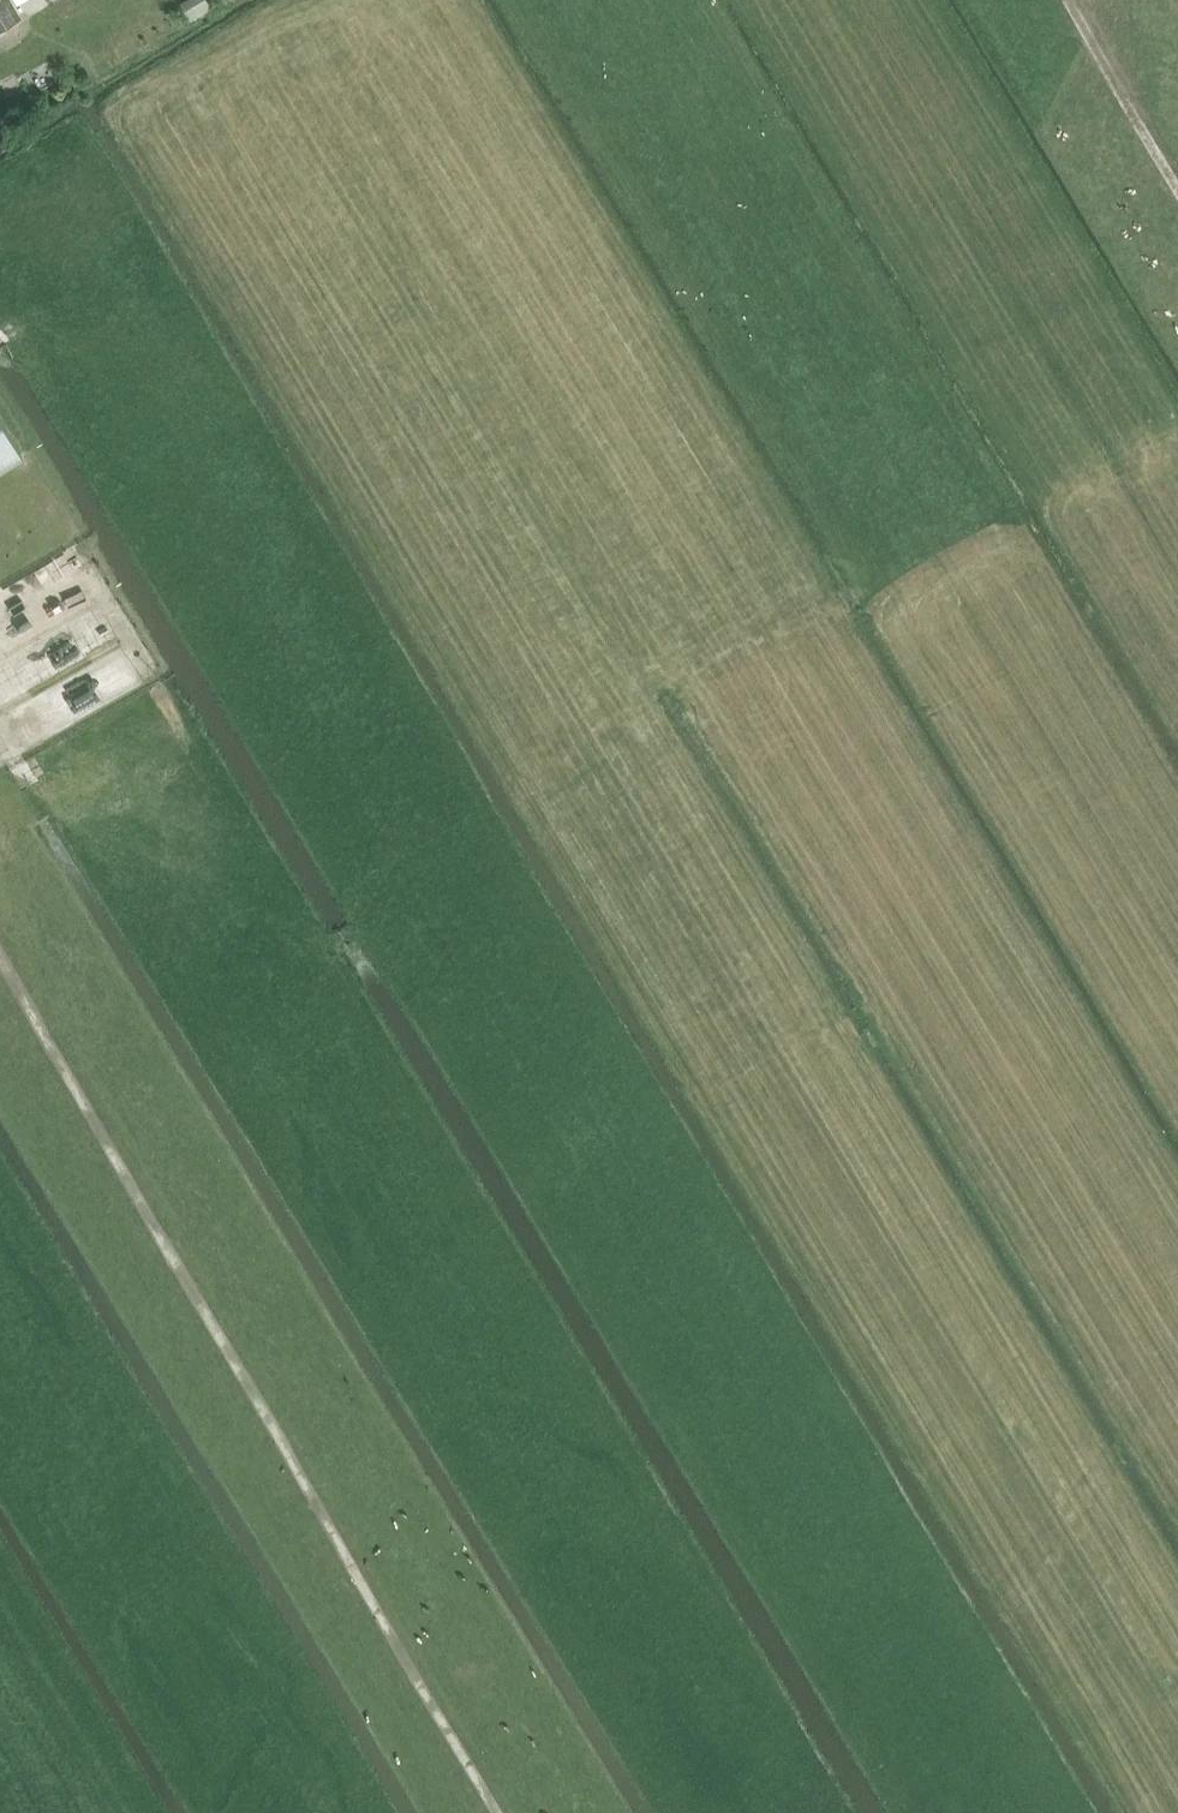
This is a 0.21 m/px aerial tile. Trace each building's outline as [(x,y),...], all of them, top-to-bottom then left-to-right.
[(212,8),(207,0),(184,0),(180,3),(191,21),(212,8)] [(22,455),(0,418),(0,468),(22,455)]
